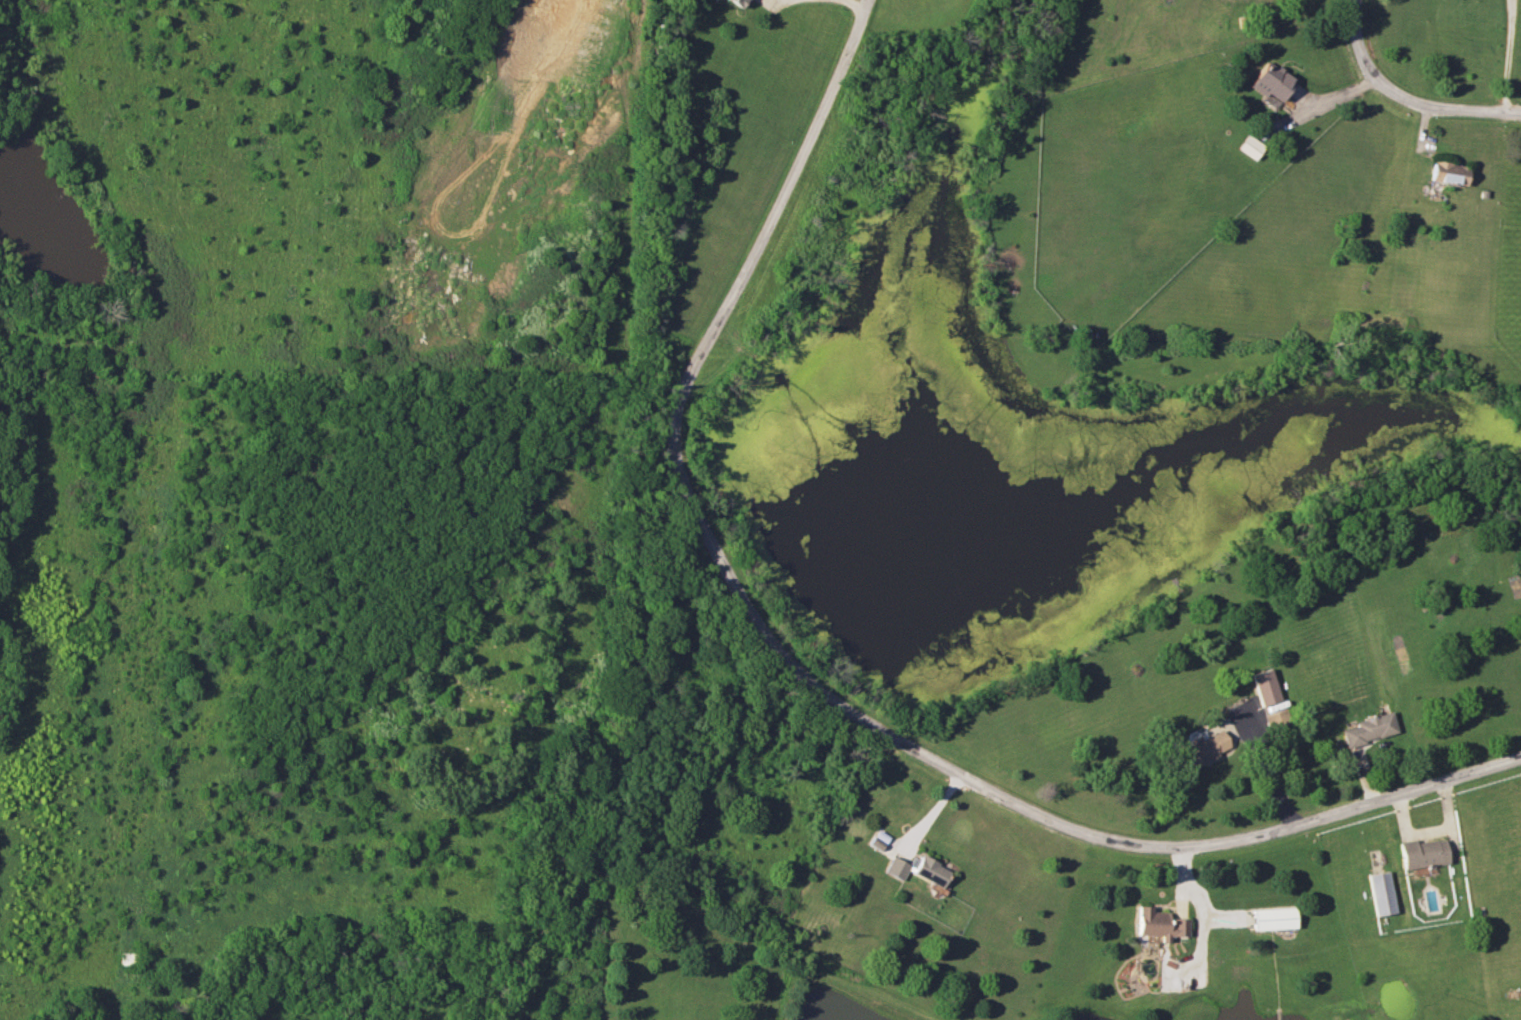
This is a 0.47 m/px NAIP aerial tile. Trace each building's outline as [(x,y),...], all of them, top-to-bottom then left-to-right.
[(1249,86),(1265,97),(1267,94),(1280,102),(1295,79),(1267,59),(1249,86)] [(1237,148),(1255,160),(1264,145),(1247,134),(1237,148)] [(1430,179),(1465,185),(1469,167),(1434,160),(1430,179)] [(1250,675),(1262,706),(1281,699),(1269,668),(1250,675)] [(1264,715),(1271,731),(1290,724),(1284,708),(1264,715)] [(1342,729),(1346,746),(1397,732),(1391,710),(1354,720),(1356,725),(1342,729)] [(1201,738),(1198,732),(1176,741),(1187,770),(1220,757),(1217,751),(1229,747),(1222,730),(1201,738)] [(1448,863),(1445,838),(1415,842),(1415,839),(1399,841),(1403,869),(1448,863)] [(944,887),(951,868),(920,855),(913,874),(944,887)] [(904,880),(912,865),(893,856),(885,871),(904,880)] [(1376,916),(1397,912),(1389,870),(1368,874),(1376,916)] [(1189,918),(1171,918),(1171,912),(1152,911),(1152,906),(1139,905),(1138,935),(1162,936),(1162,942),(1170,942),(1170,936),(1189,936),(1189,918)] [(1296,907),(1254,909),(1254,929),(1296,928),(1296,907)]
